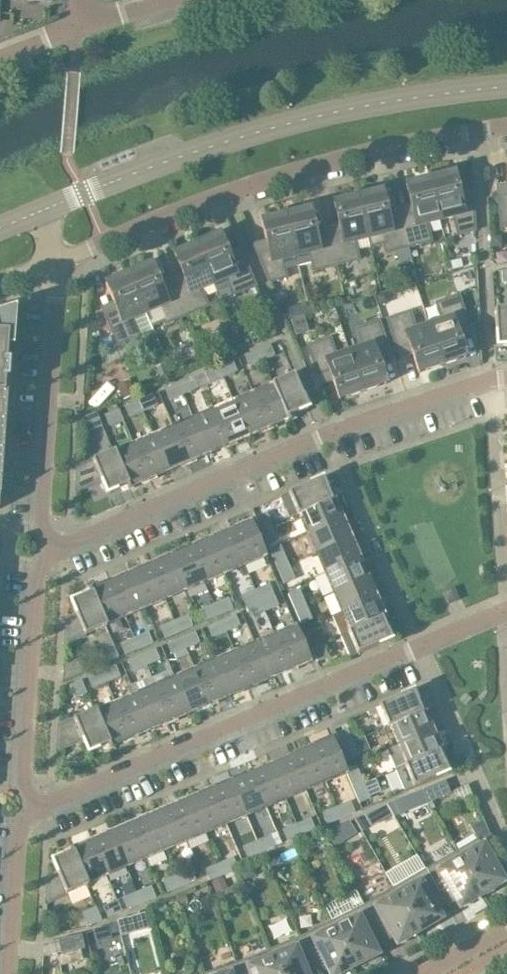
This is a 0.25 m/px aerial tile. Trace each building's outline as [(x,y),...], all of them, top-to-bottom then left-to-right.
[(474,231),(472,189),(471,189),(471,199),(460,202),(453,174),(429,180),(439,220),(452,217),(457,235),(474,231)] [(426,223),(439,220),(429,180),(405,185),(412,214),(400,217),(408,248),(431,242),(426,223)] [(498,194),(497,185),(496,185),(500,227),(506,226),(506,194),(498,194)] [(408,248),(400,217),(388,220),(381,192),(357,198),(367,238),(380,235),(385,253),(408,248)] [(354,241),(367,238),(357,198),(333,203),(340,231),(328,234),(336,266),(358,260),(354,241)] [(336,266),(328,234),(316,238),(309,210),(285,216),(295,256),(308,253),(313,271),(336,266)] [(282,259),(295,256),(285,216),(261,222),(268,250),(256,252),(253,244),(252,244),(268,283),(286,278),(282,259)] [(196,245),(212,283),(225,278),(233,296),(255,286),(239,248),(238,248),(242,257),(230,262),(219,235),(196,245)] [(496,237),(490,238),(491,248),(501,248),(500,242),(496,237)] [(200,289),(212,283),(196,245),(173,255),(184,281),(173,286),(186,316),(208,306),(200,289)] [(186,316),(173,286),(162,291),(150,264),(128,274),(144,313),(157,307),(164,325),(186,316)] [(132,318),(144,313),(128,274),(105,284),(116,311),(104,316),(117,345),(139,336),(132,318)] [(386,293),(376,297),(379,307),(386,304),(388,300),(386,293)] [(425,317),(441,365),(465,357),(456,330),(468,326),(471,335),(458,295),(435,303),(441,321),(429,325),(426,316),(425,317)] [(494,310),(496,347),(506,346),(506,309),(494,310)] [(441,365),(425,317),(428,326),(415,330),(409,312),(386,319),(399,359),(400,359),(397,350),(409,346),(418,373),(441,365)] [(345,343),(362,392),(385,384),(376,357),(388,353),(391,362),(392,361),(378,322),(355,330),(361,348),(349,352),(346,343),(345,343)] [(362,392),(345,343),(348,352),(336,357),(329,338),(306,346),(320,386),(320,385),(317,376),(329,372),(338,400),(362,392)] [(257,350),(262,361),(274,356),(269,345),(257,350)] [(250,366),(262,361),(257,350),(243,356),(246,355),(250,366)] [(218,367),(222,378),(234,373),(230,362),(232,361),(218,367)] [(211,383),(222,378),(218,367),(204,373),(206,372),(211,383)] [(272,384),(288,422),(290,421),(288,417),(307,409),(293,375),(272,384)] [(178,384),(182,395),(194,390),(190,379),(192,378),(178,384)] [(128,383),(117,388),(122,401),(133,396),(128,383)] [(171,400),(182,395),(178,384),(164,390),(166,389),(171,400)] [(287,422),(288,422),(272,384),(271,384),(272,386),(253,394),(268,430),(269,430),(268,428),(286,420),(287,422)] [(268,430),(253,394),(233,403),(247,437),(267,428),(268,430)] [(138,401),(142,412),(154,407),(150,396),(152,395),(138,401)] [(130,417),(142,412),(138,401),(124,407),(126,406),(130,417)] [(228,445),(247,437),(233,403),(213,411),(228,447),(229,447),(228,445)] [(111,426),(123,421),(118,409),(104,415),(104,416),(106,415),(111,426)] [(228,447),(213,411),(193,420),(207,454),(227,445),(228,447)] [(89,431),(101,426),(95,412),(81,418),(81,419),(84,418),(89,431)] [(188,462),(207,454),(193,420),(173,429),(188,464),(189,464),(188,462)] [(188,464),(173,429),(153,437),(167,471),(187,462),(188,464)] [(148,479),(167,471),(153,437),(133,445),(148,481),(149,481),(148,479)] [(148,481),(133,445),(115,453),(114,451),(112,452),(128,490),(130,489),(129,487),(147,479),(148,481)] [(127,490),(128,490),(112,452),(77,467),(75,492),(100,481),(106,494),(125,486),(127,490)] [(322,479),(278,497),(287,518),(297,514),(335,498),(334,497),(330,498),(327,492),(322,479)] [(307,533),(343,518),(341,518),(333,500),(335,499),(335,498),(297,514),(297,516),(299,515),(307,533)] [(260,530),(271,525),(266,512),(254,517),(260,530)] [(316,553),(350,539),(341,519),(343,518),(307,533),(316,553)] [(265,556),(252,526),(250,522),(230,531),(229,529),(228,529),(244,565),(265,556)] [(271,525),(260,530),(266,545),(267,545),(266,543),(277,538),(271,525)] [(224,574),(244,565),(228,529),(228,530),(229,531),(209,540),(224,574)] [(324,573),(360,558),(360,557),(358,558),(350,539),(316,553),(324,573)] [(204,582),(224,574),(209,540),(190,548),(189,546),(204,582)] [(184,591),(204,582),(189,546),(188,547),(189,548),(169,557),(184,591)] [(277,570),(288,565),(283,552),(272,557),(271,554),(270,555),(277,570)] [(164,599),(184,591),(169,557),(150,565),(149,563),(148,564),(164,599)] [(333,593),(366,578),(358,559),(360,558),(324,573),(333,593)] [(144,608),(164,599),(148,564),(149,566),(129,574),(144,608)] [(288,565),(277,570),(283,585),(283,584),(283,582),(293,578),(288,565)] [(124,616),(144,608),(129,574),(110,582),(109,580),(109,581),(124,616)] [(366,578),(333,593),(341,612),(331,616),(332,617),(377,598),(377,597),(375,598),(366,578)] [(105,624),(124,616),(109,581),(108,581),(109,583),(91,590),(90,588),(89,589),(105,627),(106,626),(105,624)] [(259,601),(271,596),(266,585),(254,590),(259,601)] [(64,644),(105,627),(89,589),(87,590),(89,594),(70,602),(76,615),(66,619),(64,644)] [(448,604),(457,600),(453,589),(443,593),(448,604)] [(245,607),(259,601),(254,590),(242,595),(247,606),(245,607)] [(294,609),(305,605),(300,592),(289,596),(288,594),(287,594),(294,609)] [(259,601),(264,612),(276,607),(271,596),(273,595),(271,596),(259,601)] [(377,598),(332,617),(340,637),(385,617),(385,616),(383,617),(375,599),(377,598)] [(213,604),(218,615),(232,609),(230,610),(225,599),(213,604)] [(252,617),(264,612),(259,601),(245,607),(247,606),(252,617)] [(204,621),(218,615),(213,604),(202,609),(206,620),(204,621)] [(305,605),(294,609),(300,624),(300,622),(310,617),(305,605)] [(220,621),(225,632),(237,627),(233,616),(235,615),(220,621)] [(173,621),(178,633),(192,627),(192,626),(190,627),(185,616),(173,621)] [(349,658),(390,640),(382,621),(386,619),(385,617),(340,637),(349,658)] [(164,638),(178,633),(173,621),(161,626),(166,637),(164,638)] [(213,637),(225,632),(220,621),(207,627),(209,626),(213,637)] [(309,661),(297,632),(295,628),(274,636),(289,672),(290,672),(289,670),(309,661)] [(180,638),(185,649),(197,644),(192,633),(194,632),(180,638)] [(311,649),(322,644),(317,632),(306,636),(305,634),(304,634),(311,649)] [(133,638),(138,649),(152,643),(150,644),(145,633),(133,638)] [(289,672),(274,636),(254,645),(269,679),(288,670),(289,672)] [(124,655),(138,649),(133,638),(121,643),(126,654),(124,655)] [(173,654),(185,649),(180,638),(166,644),(168,643),(173,654)] [(104,664),(118,658),(112,644),(100,649),(106,663),(104,664)] [(322,644),(311,649),(316,662),(327,657),(322,644)] [(249,687),(269,679),(254,645),(234,653),(249,689),(250,689),(249,687)] [(140,655),(145,666),(157,661),(152,650),(155,649),(154,649),(140,655)] [(249,689),(234,653),(214,662),(229,696),(248,687),(249,689)] [(133,671),(145,666),(140,655),(126,661),(129,660),(133,671)] [(62,682),(87,671),(81,658),(63,666),(62,682)] [(209,704),(229,696),(214,662),(194,671),(209,706),(210,706),(209,704)] [(101,672),(105,683),(117,678),(113,667),(115,666),(101,672)] [(209,706),(194,671),(174,679),(189,713),(208,705),(209,706)] [(93,688),(105,683),(101,672),(87,678),(89,677),(93,688)] [(169,721),(189,713),(174,679),(154,688),(169,723),(170,723),(169,721)] [(75,699),(87,694),(81,680),(69,685),(75,699)] [(169,723),(154,688),(134,696),(149,730),(168,721),(169,723)] [(387,727),(425,711),(424,709),(420,711),(412,692),(378,706),(387,727)] [(130,738),(149,730),(134,696),(114,704),(130,740),(131,740),(130,738)] [(129,740),(130,740),(114,704),(96,712),(95,710),(94,711),(110,749),(111,748),(110,746),(129,738),(129,740)] [(108,749),(110,749),(94,711),(58,726),(57,751),(82,740),(87,753),(107,745),(108,749)] [(388,728),(390,727),(398,745),(386,750),(386,751),(433,730),(431,731),(424,713),(425,712),(425,711),(387,727),(388,728)] [(341,747),(352,742),(346,729),(335,734),(334,731),(334,732),(341,747)] [(433,730),(386,751),(395,770),(442,750),(441,749),(439,750),(432,732),(434,731),(433,730)] [(345,773),(335,749),(331,739),(310,748),(309,746),(324,782),(345,773)] [(352,742),(341,747),(347,761),(346,759),(357,754),(352,742)] [(305,790),(324,782),(309,746),(309,748),(290,756),(290,754),(289,754),(305,790)] [(404,791),(413,787),(447,773),(438,754),(443,752),(442,750),(395,770),(404,791)] [(285,799),(305,790),(289,754),(289,755),(290,757),(270,765),(285,799)] [(265,807),(285,799),(270,765),(251,773),(250,771),(265,807)] [(245,816),(265,807),(250,771),(249,772),(250,774),(230,782),(245,816)] [(352,789),(363,784),(358,771),(347,776),(346,773),(346,774),(352,789)] [(422,790),(427,803),(450,794),(444,781),(422,790)] [(225,824),(245,816),(230,782),(211,790),(210,788),(225,824)] [(352,789),(358,804),(359,803),(358,801),(369,797),(363,784),(352,789)] [(205,833),(225,824),(210,788),(209,789),(210,791),(190,799),(205,833)] [(185,841),(205,833),(190,799),(171,807),(170,805),(169,806),(185,841)] [(400,799),(388,805),(393,816),(400,813),(403,806),(400,799)] [(335,807),(340,818),(354,812),(352,813),(347,802),(335,807)] [(165,850),(185,841),(169,806),(170,808),(150,816),(165,850)] [(326,824),(340,818),(335,807),(323,812),(328,823),(326,824)] [(379,808),(363,815),(367,826),(383,818),(379,808)] [(145,858),(165,850),(150,816),(131,824),(130,822),(145,858)] [(295,824),(300,835),(314,830),(314,829),(312,830),(307,819),(295,824)] [(125,867),(145,858),(130,822),(129,823),(130,825),(111,833),(125,867)] [(286,841),(300,835),(295,824),(284,829),(288,840),(286,841)] [(337,828),(327,832),(331,843),(337,840),(340,834),(337,828)] [(324,832),(314,837),(317,844),(327,840),(324,832)] [(105,875),(125,867),(111,833),(91,841),(90,839),(105,875)] [(256,841),(261,852),(275,846),(274,846),(272,847),(268,836),(256,841)] [(455,851),(481,894),(503,882),(477,838),(455,851)] [(86,883),(105,875),(90,839),(90,840),(90,842),(72,849),(71,847),(70,848),(86,886),(87,885),(86,883)] [(246,859),(261,852),(256,841),(244,846),(248,857),(246,858),(246,859)] [(46,903),(86,886),(70,848),(69,849),(70,853),(51,861),(57,875),(47,878),(46,903)] [(459,907),(481,894),(455,851),(424,869),(446,906),(455,901),(459,907)] [(276,852),(267,856),(271,866),(277,864),(279,858),(276,852)] [(223,875),(237,869),(234,870),(230,859),(218,864),(223,875)] [(209,881),(223,875),(218,864),(206,869),(211,880),(208,881),(209,881)] [(250,864),(239,869),(243,880),(254,875),(250,864)] [(436,912),(446,906),(424,869),(393,888),(418,931),(440,918),(436,912)] [(176,875),(180,886),(195,880),(194,880),(192,881),(188,870),(176,875)] [(166,892),(180,886),(176,875),(164,880),(168,891),(166,892)] [(223,877),(212,881),(216,891),(227,887),(223,877)] [(136,892),(141,903),(155,897),(154,897),(152,898),(148,887),(136,892)] [(396,944),(418,931),(393,888),(362,905),(383,943),(393,937),(396,944)] [(126,909),(141,903),(136,892),(124,897),(128,908),(126,909)] [(107,918),(121,912),(116,901),(104,906),(109,917),(106,917),(107,918)] [(373,948),(383,943),(362,905),(331,921),(353,966),(376,955),(373,948)] [(87,926),(101,920),(95,907),(83,912),(89,925),(86,926),(87,926)] [(129,918),(117,922),(121,934),(128,931),(131,925),(129,918)] [(353,966),(331,921),(300,936),(317,973),(320,973),(328,970),(329,973),(337,973),(353,966)] [(116,923),(107,925),(110,933),(119,930),(116,923)] [(60,954),(84,948),(80,935),(57,940),(60,954)] [(300,936),(268,950),(278,973),(317,973),(300,936)] [(268,950),(266,950),(270,959),(250,966),(247,958),(235,963),(239,973),(278,973),(268,950)] [(235,963),(203,973),(239,973),(235,963)]
